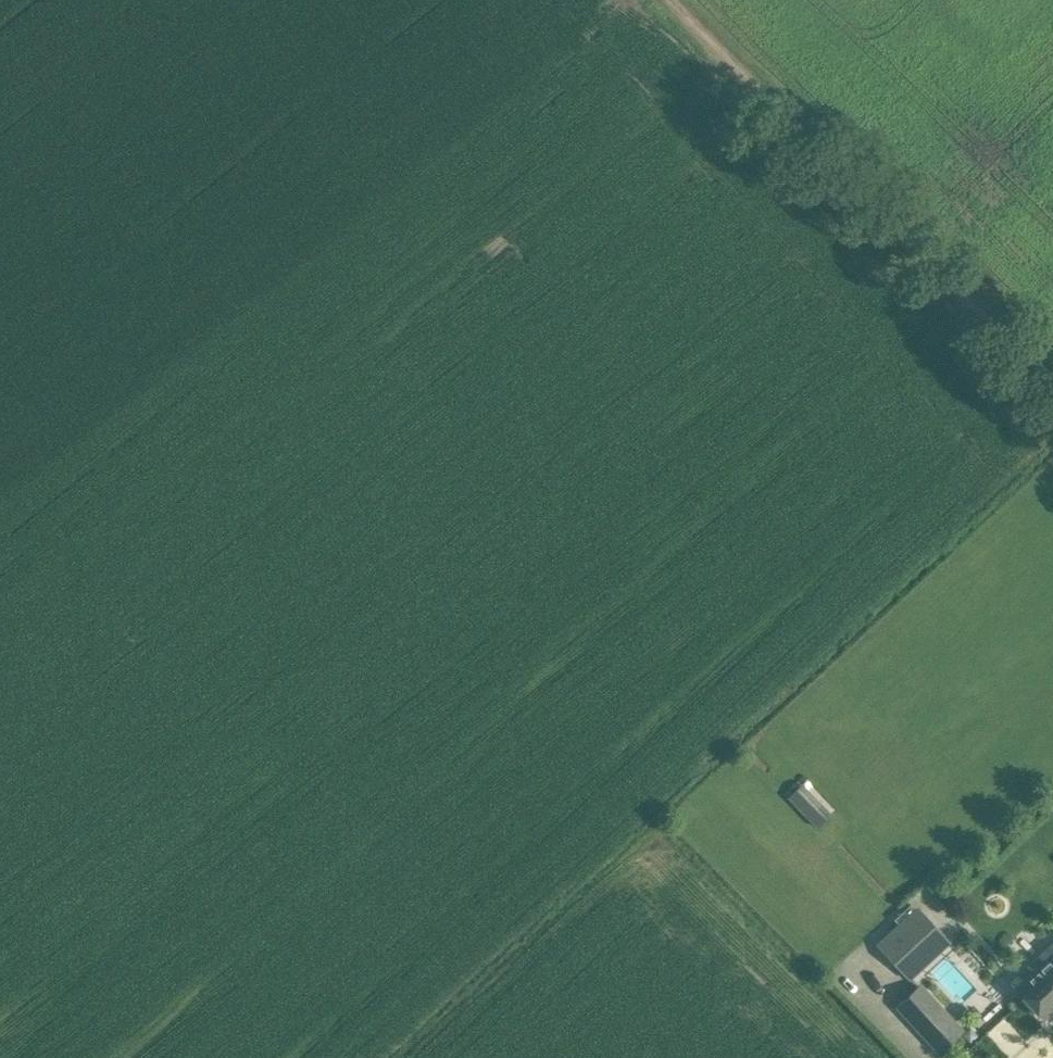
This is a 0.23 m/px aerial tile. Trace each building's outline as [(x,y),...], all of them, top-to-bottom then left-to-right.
[(832,814),(803,782),(788,796),(817,828),(832,814)] [(746,888),(762,906),(770,899),(754,881),(746,888)] [(910,903),(894,918),(899,924),(916,909),(910,903)] [(878,944),(907,976),(948,939),(918,907),(916,909),(899,924),(878,944)] [(1044,1017),(1052,1008),(1052,943),(1011,982),(1044,1017)] [(900,1004),(942,1049),(961,1031),(919,986),(900,1004)]
